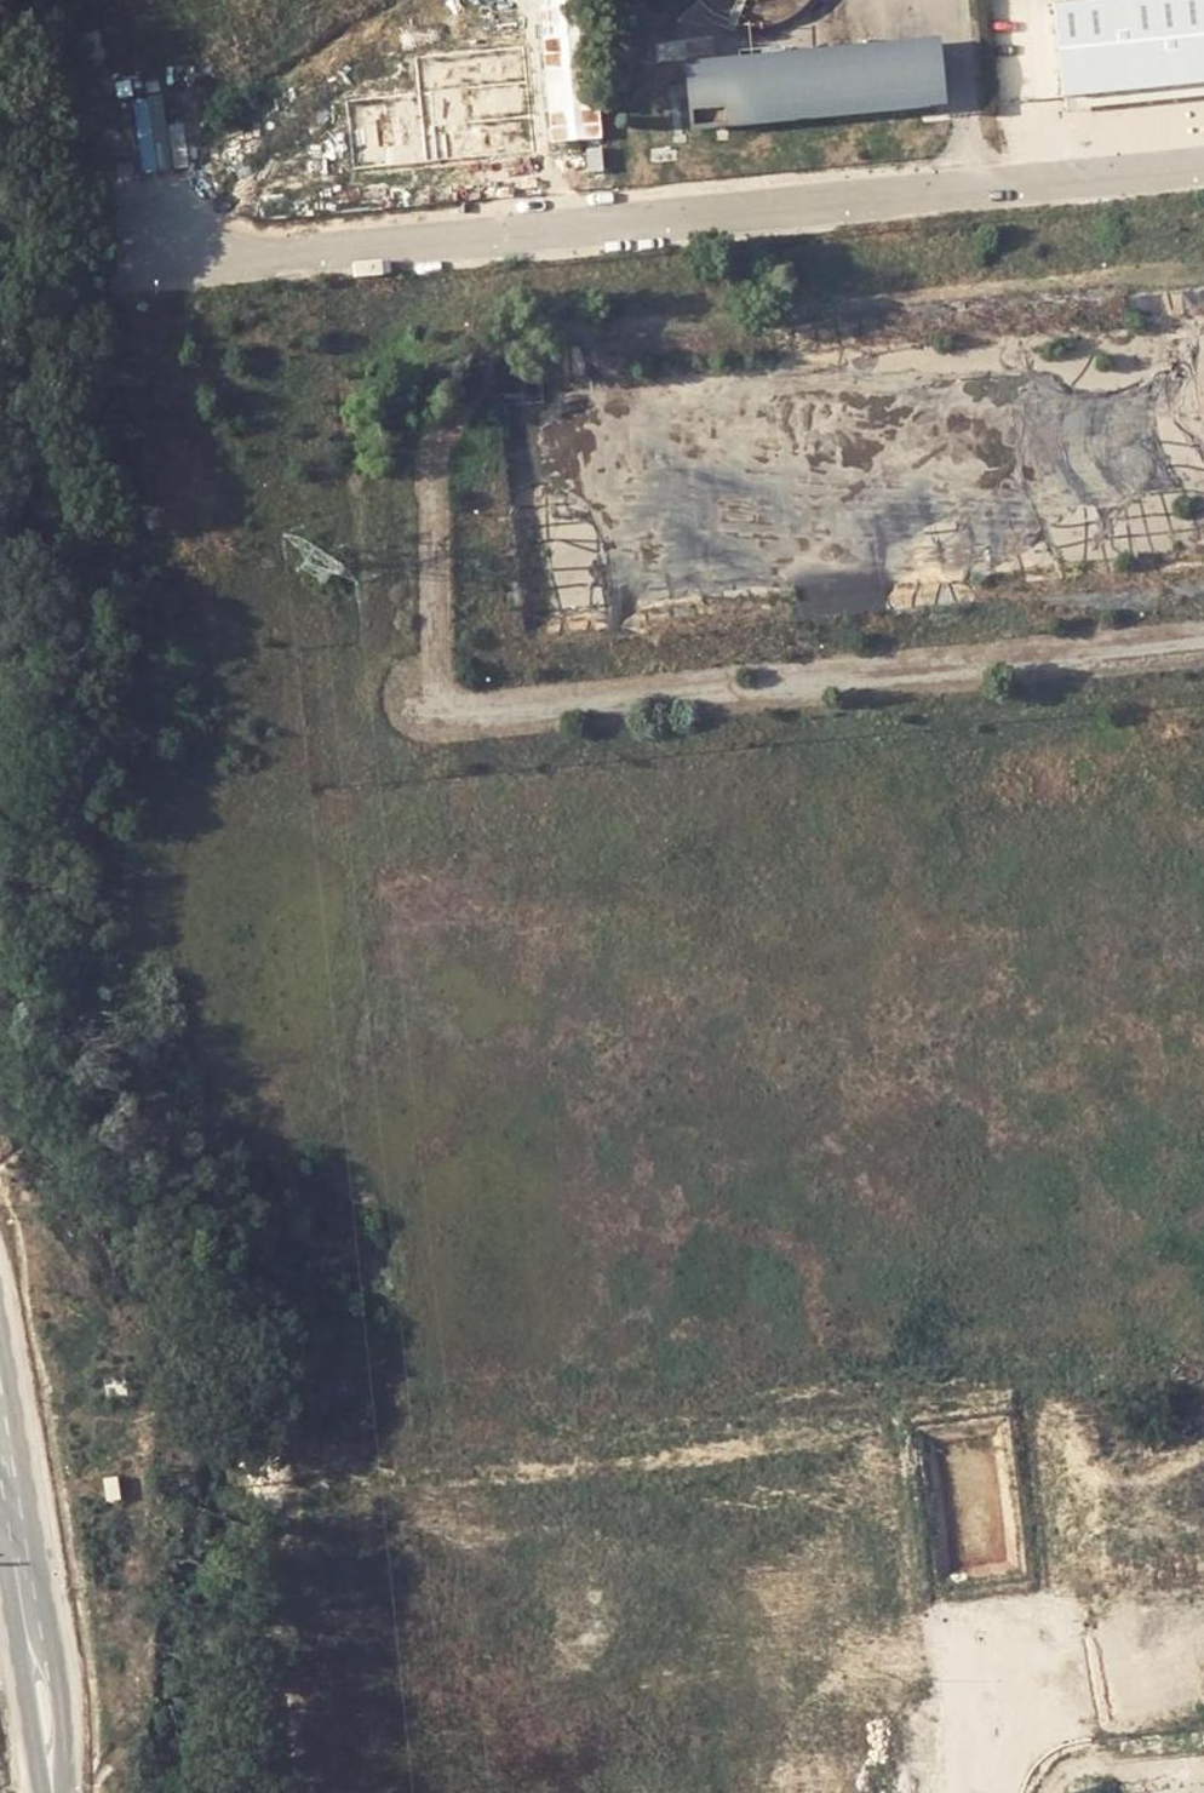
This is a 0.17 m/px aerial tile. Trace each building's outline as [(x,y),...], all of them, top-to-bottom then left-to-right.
[(555,145),(606,141),(603,95),(595,0),(543,0),(555,145)] [(1048,10),(1057,106),(1203,93),(1203,0),(1161,0),(1048,10)] [(687,70),(679,70),(685,140),(942,120),(936,50),(687,70)] [(166,96),(136,100),(146,172),(176,168),(166,96)] [(117,1472),(102,1474),(105,1499),(120,1498),(117,1472)] [(927,1644),(912,1646),(916,1669),(930,1667),(927,1644)]
